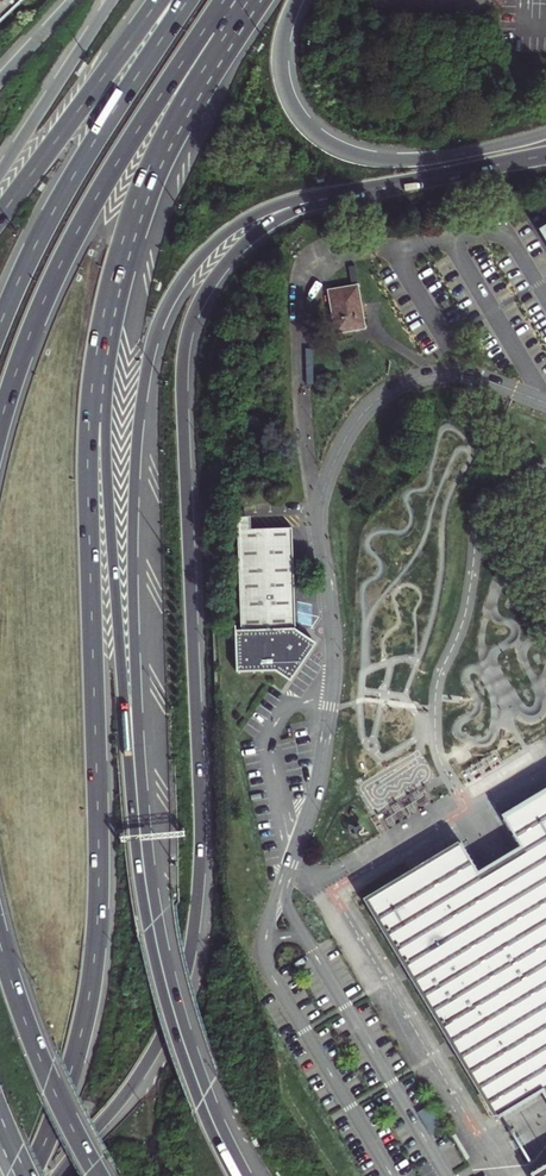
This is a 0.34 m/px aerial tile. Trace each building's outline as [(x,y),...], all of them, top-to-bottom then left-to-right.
[(17,4),(21,0),(0,0),(0,20),(17,4)] [(355,330),(365,329),(360,302),(357,285),(328,290),(335,334),(355,330)] [(295,629),(291,528),(272,529),(250,529),(250,516),(236,516),(237,530),(237,539),(240,630),(234,630),(236,672),(275,671),(287,679),(290,681),(297,670),(308,654),(315,643),(303,635),(295,629)] [(535,798),(533,796),(500,815),(520,849),(499,862),(478,874),(460,843),(365,900),(496,1118),(540,1092),(545,1102),(545,792),(535,798)] [(530,1172),(532,1175),(545,1175),(545,1163),(530,1172)]
